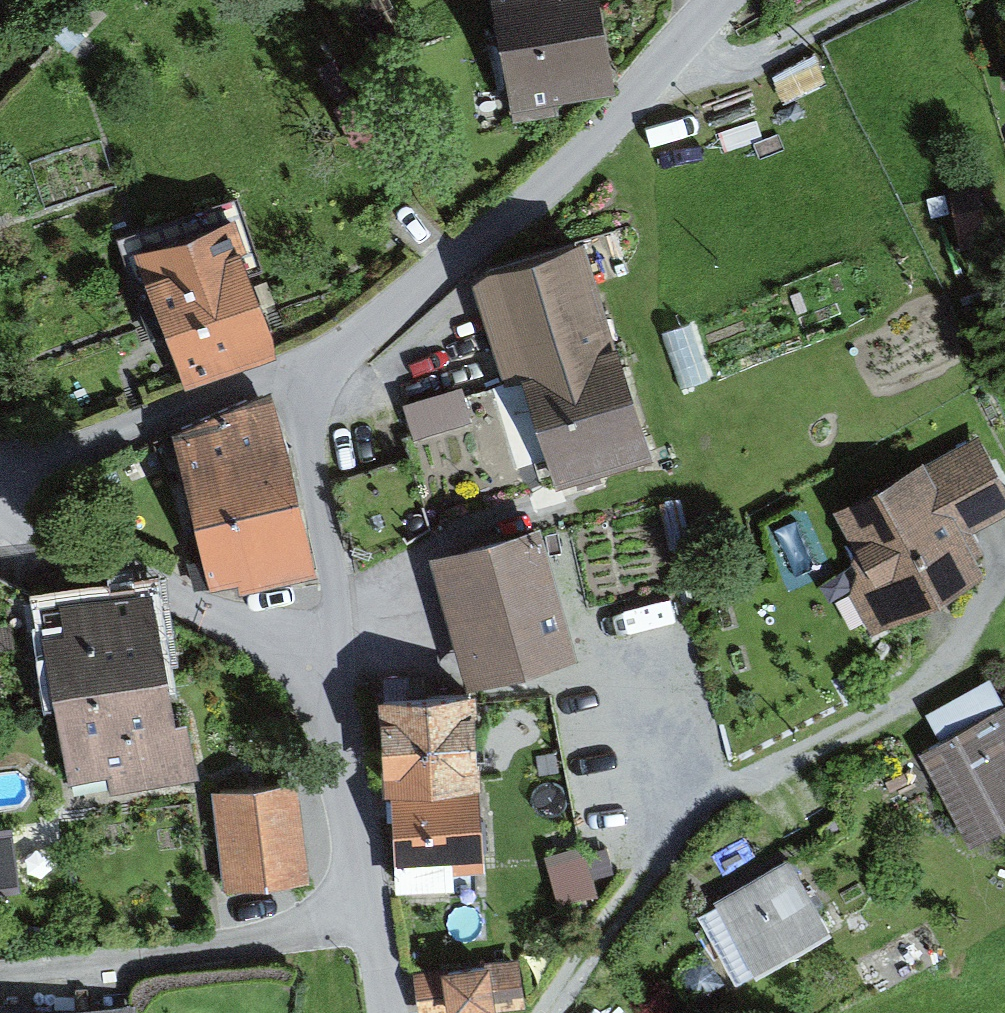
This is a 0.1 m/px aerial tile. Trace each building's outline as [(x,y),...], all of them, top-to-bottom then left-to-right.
[(372,19),(393,9),(389,0),(363,0),(372,19)] [(512,125),(556,118),(554,103),(614,93),(599,0),(492,0),(512,125)] [(236,202),(129,239),(184,392),(274,361),(273,339),(251,277),(261,273),(236,202)] [(518,385),(553,495),(654,463),(584,245),(491,275),(471,288),(504,389),(518,385)] [(461,388),(403,406),(413,439),(471,421),(461,388)] [(177,436),(204,575),(306,555),(279,416),(177,436)] [(969,445),(837,517),(866,569),(855,598),(875,635),(976,580),(953,538),(1004,510),(969,445)] [(540,535),(434,563),(468,691),(574,662),(540,535)] [(155,581),(41,598),(60,709),(170,692),(155,581)] [(941,744),(1004,709),(1004,708),(990,681),(926,716),(941,744)] [(170,692),(60,709),(71,784),(109,778),(111,795),(200,781),(191,723),(175,725),(170,692)] [(382,797),(389,797),(479,792),(474,697),(378,702),(382,797)] [(920,757),(971,846),(1004,827),(1004,709),(941,744),(920,757)] [(295,787),(214,798),(228,898),(309,886),(295,787)] [(479,792),(389,797),(395,898),(454,894),(453,875),(483,873),(479,792)] [(0,831),(0,895),(17,893),(10,830),(0,831)] [(579,847),(544,859),(560,909),(599,896),(593,879),(613,872),(605,848),(581,856),(579,847)] [(793,864),(716,904),(718,910),(701,919),(736,986),(831,937),(793,864)] [(413,976),(418,1012),(493,1012),(524,1008),(518,962),(413,976)]
